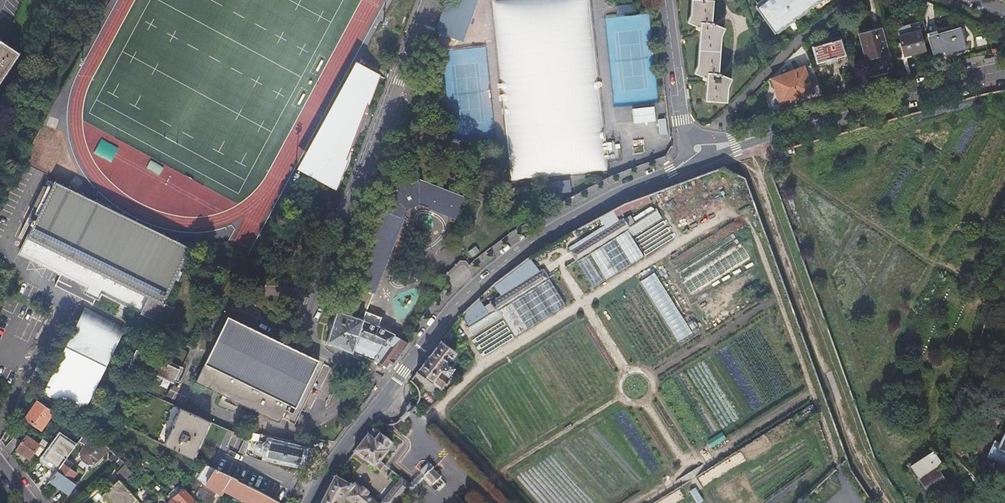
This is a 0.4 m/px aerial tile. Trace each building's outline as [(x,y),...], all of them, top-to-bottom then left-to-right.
[(458,41),(468,14),(474,16),(480,0),(455,0),(452,8),(445,6),(435,33),(458,41)] [(606,170),(591,0),(551,0),(552,0),(547,7),(568,6),(563,14),(565,43),(572,43),(573,48),(577,41),(578,54),(567,55),(575,60),(572,64),(581,70),(567,71),(568,86),(560,87),(561,102),(551,102),(551,110),(545,111),(545,118),(536,118),(538,143),(529,138),(530,143),(517,162),(519,178),(606,170)] [(727,0),(691,0),(690,14),(687,23),(700,29),(696,65),(694,73),(707,78),(705,100),(727,102),(727,88),(731,79),(718,74),(721,37),(724,29),(710,24),(712,1),(722,1),(727,0)] [(757,7),(755,9),(773,33),(775,32),(791,19),(794,17),(806,8),(808,6),(816,0),(766,0),(757,7)] [(808,6),(811,9),(823,0),(816,0),(808,6)] [(809,11),(806,8),(794,17),(796,20),(809,11)] [(468,14),(458,41),(464,43),(474,16),(468,14)] [(794,22),(791,19),(775,32),(777,34),(794,22)] [(880,28),(858,34),(864,61),(887,56),(880,28)] [(935,32),(927,34),(932,54),(943,51),(944,56),(966,50),(960,29),(936,36),(935,32)] [(917,31),(897,36),(903,55),(923,50),(917,31)] [(22,56),(3,43),(0,47),(0,88),(22,56)] [(843,53),(815,61),(820,76),(827,74),(828,78),(840,75),(838,71),(847,68),(843,53)] [(385,74),(362,60),(302,167),(340,190),(385,74)] [(780,103),(819,90),(810,65),(774,78),(772,81),(780,103)] [(657,106),(634,107),(635,122),(657,121),(657,106)] [(660,134),(669,134),(668,118),(660,118),(660,134)] [(607,142),(608,159),(617,158),(617,142),(607,142)] [(795,156),(793,148),(784,150),(786,158),(795,156)] [(665,205),(720,185),(717,177),(662,197),(665,205)] [(406,344),(409,340),(377,327),(381,317),(365,312),(373,293),(374,293),(406,210),(418,204),(454,218),(462,196),(418,179),(410,183),(407,178),(394,185),(396,190),(385,195),(350,287),(359,291),(349,317),(338,313),(338,312),(335,311),(335,312),(334,312),(322,344),(388,367),(389,366),(393,365),(406,344)] [(551,194),(572,193),(571,180),(550,181),(551,194)] [(70,276),(67,282),(65,286),(86,296),(88,292),(101,298),(104,292),(168,324),(175,308),(168,304),(169,301),(168,300),(193,249),(146,226),(112,209),(58,182),(54,191),(44,186),(27,221),(36,226),(23,253),(70,276)] [(623,217),(570,251),(576,262),(578,261),(594,286),(645,255),(632,236),(661,218),(656,210),(635,223),(630,215),(624,219),(623,217)] [(663,221),(635,237),(637,241),(665,224),(663,221)] [(667,227),(640,244),(642,247),(669,231),(667,227)] [(671,234),(644,251),(646,254),(673,238),(671,234)] [(477,245),(470,251),(473,256),(481,251),(477,245)] [(692,295),(751,257),(744,245),(684,282),(692,295)] [(455,288),(474,270),(464,259),(444,277),(455,288)] [(471,316),(475,322),(468,327),(473,335),(503,316),(515,336),(565,305),(549,279),(551,278),(544,267),(491,300),(492,301),(485,305),(486,307),(471,316)] [(643,279),(663,326),(681,318),(661,271),(643,279)] [(126,327),(83,311),(53,392),(96,408),(126,327)] [(693,332),(684,316),(668,326),(677,342),(693,332)] [(227,317),(201,370),(195,383),(264,416),(278,423),(280,418),(293,424),(323,363),(227,317)] [(503,321),(474,338),(477,342),(505,324),(503,321)] [(507,327),(478,344),(481,348),(509,331),(507,327)] [(511,334),(483,352),(485,356),(514,338),(511,334)] [(456,351),(442,339),(416,371),(431,383),(433,381),(441,388),(451,376),(447,373),(450,372),(452,368),(452,366),(448,363),(446,363),(456,351)] [(134,364),(177,384),(183,371),(140,350),(134,364)] [(40,426),(52,409),(37,398),(25,415),(40,426)] [(208,421),(184,409),(167,446),(191,458),(196,460),(213,423),(208,421)] [(61,422),(64,417),(56,411),(53,416),(61,422)] [(118,421),(110,416),(106,427),(111,430),(113,432),(118,421)] [(111,430),(106,427),(100,441),(104,444),(111,430)] [(370,430),(354,452),(375,468),(376,467),(382,471),(382,470),(382,469),(384,465),(385,466),(387,465),(381,460),(389,451),(387,450),(393,443),(373,427),(370,430)] [(65,456),(75,443),(60,431),(40,459),(48,465),(50,463),(57,468),(64,458),(65,456)] [(11,433),(4,445),(12,455),(21,441),(11,433)] [(37,442),(25,435),(21,441),(12,455),(14,458),(16,460),(21,466),(37,442)] [(104,444),(100,441),(95,438),(90,435),(83,446),(82,452),(83,459),(88,462),(95,461),(101,456),(107,447),(104,444)] [(256,444),(255,448),(256,451),(261,452),(262,451),(265,453),(264,457),(267,458),(267,456),(299,463),(299,465),(301,465),(305,447),(302,446),(302,448),(270,442),(271,440),(268,439),(267,443),(264,444),(263,442),(258,441),(256,444)] [(1004,446),(995,441),(987,457),(1004,466),(1004,445),(1004,446)] [(121,456),(112,450),(108,456),(116,461),(121,456)] [(653,502),(679,502),(744,463),(736,451),(653,502)] [(963,486),(975,478),(953,456),(942,463),(934,451),(910,466),(928,493),(944,482),(937,471),(944,467),(963,486)] [(121,456),(116,461),(121,467),(117,471),(126,481),(136,472),(121,456)] [(57,468),(51,477),(71,491),(73,488),(78,480),(72,477),(75,473),(67,467),(70,462),(64,458),(57,468)] [(334,477),(345,483),(353,473),(343,465),(338,472),(334,477)] [(432,468),(425,475),(433,483),(441,475),(432,468)] [(214,469),(205,485),(221,493),(224,489),(252,502),(255,502),(256,501),(260,502),(276,502),(277,502),(273,499),(254,489),(236,480),(237,479),(214,469)] [(138,485),(143,481),(137,474),(133,479),(138,485)] [(345,497),(352,502),(396,502),(414,486),(402,476),(380,502),(355,481),(349,485),(345,483),(334,477),(321,502),(342,502),(345,497)] [(118,479),(101,494),(109,502),(139,502),(118,479)] [(167,502),(168,502),(193,502),(194,502),(180,488),(167,502)] [(197,488),(193,495),(205,502),(211,502),(214,499),(197,488)] [(71,491),(66,498),(65,498),(70,502),(72,502),(79,497),(71,491)]
